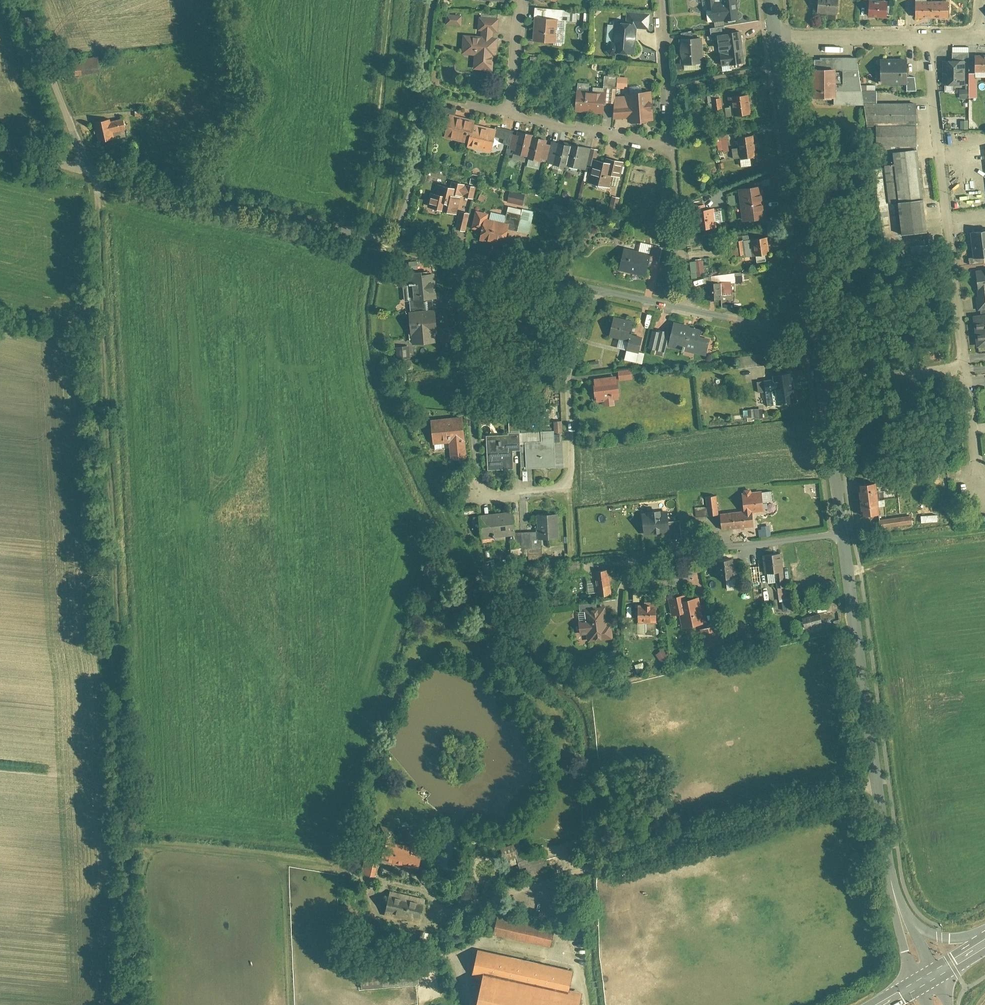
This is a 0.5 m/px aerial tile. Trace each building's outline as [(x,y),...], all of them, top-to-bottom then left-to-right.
[(733,0),(695,0),(696,7),(703,6),(706,23),(719,21),(718,13),(735,11),(733,0)] [(831,14),(833,0),(811,0),(810,5),(824,7),(823,13),(831,14)] [(881,14),(882,0),(863,0),(862,13),(881,14)] [(945,10),(944,0),(911,0),(911,10),(945,10)] [(606,43),(631,44),(632,21),(644,21),(644,6),(622,5),(622,13),(607,12),(606,43)] [(447,7),(445,16),(459,18),(461,9),(447,7)] [(527,34),(560,37),(561,26),(554,25),(555,11),(530,9),(527,34)] [(467,62),(491,66),(496,32),(493,31),(496,14),(482,12),(479,30),(460,27),(457,51),(469,52),(467,62)] [(749,60),(742,29),(715,34),(722,66),(749,60)] [(707,64),(703,36),(680,39),(684,67),(707,64)] [(937,54),(937,75),(960,75),(960,57),(966,57),(966,43),(931,42),(931,54),(937,54)] [(969,69),(984,70),(984,44),(969,44),(969,69)] [(903,83),(910,83),(910,67),(902,68),(902,50),(875,51),(876,77),(903,77),(903,83)] [(857,85),(850,53),(826,51),(826,60),(809,60),(808,90),(831,90),(830,85),(857,85)] [(570,106),(602,108),(603,86),(571,84),(570,106)] [(610,117),(651,115),(650,84),(623,85),(623,89),(609,90),(610,117)] [(727,109),(746,106),(743,86),(724,89),(727,109)] [(957,96),(965,96),(965,88),(957,88),(957,96)] [(913,95),(853,95),(853,124),(885,124),(885,141),(914,141),(913,95)] [(447,107),(442,131),(468,137),(467,144),(487,149),(491,135),(505,138),(508,122),(493,119),(492,123),(472,118),(474,113),(447,107)] [(115,117),(92,121),(96,143),(115,139),(114,130),(125,128),(123,118),(116,120),(115,117)] [(521,152),(544,157),(548,138),(541,137),(543,130),(508,122),(505,138),(504,142),(522,147),(521,152)] [(734,151),(751,148),(747,125),(730,128),(734,151)] [(720,134),(723,150),(733,148),(730,132),(720,134)] [(583,163),(588,142),(569,137),(569,139),(549,135),(548,138),(544,157),(563,161),(563,159),(583,163)] [(894,224),(920,222),(914,141),(885,141),(894,224)] [(618,171),(622,155),(609,152),(608,155),(594,152),(596,144),(588,142),(583,163),(579,178),(608,185),(611,170),(618,171)] [(427,183),(423,199),(453,208),(449,222),(461,226),(474,181),(448,173),(446,178),(435,175),(433,184),(427,183)] [(738,216),(763,214),(760,178),(735,180),(738,216)] [(480,226),(478,233),(501,238),(504,222),(525,227),(530,204),(501,198),(499,209),(489,207),(487,216),(485,216),(486,209),(470,206),(467,223),(480,226)] [(689,224),(714,220),(725,219),(723,206),(710,207),(709,201),(686,204),(689,224)] [(963,225),(966,249),(984,246),(984,222),(963,225)] [(728,255),(764,249),(760,227),(724,233),(728,255)] [(621,243),(616,264),(642,270),(647,252),(657,255),(661,240),(640,234),(637,247),(621,243)] [(965,261),(970,302),(984,300),(984,259),(965,261)] [(439,336),(433,263),(417,264),(418,274),(407,275),(408,292),(420,291),(421,301),(401,302),(404,339),(439,336)] [(723,299),(721,277),(712,277),(712,283),(707,283),(707,299),(723,299)] [(984,338),(984,308),(969,309),(971,339),(984,338)] [(638,346),(643,328),(629,324),(631,315),(613,310),(609,328),(624,332),(621,342),(638,346)] [(703,349),(707,331),(695,329),(697,322),(671,315),(668,326),(648,322),(643,342),(661,347),(663,340),(703,349)] [(590,374),(594,399),(617,395),(613,375),(631,372),(629,363),(615,365),(615,370),(590,374)] [(765,397),(791,391),(785,364),(760,369),(765,397)] [(484,461),(509,460),(508,443),(521,443),(520,433),(519,406),(504,407),(505,426),(482,427),(484,461)] [(761,408),(747,409),(748,416),(761,416),(761,408)] [(463,451),(458,410),(429,413),(432,440),(446,439),(448,452),(463,451)] [(522,462),(554,461),(552,424),(537,425),(538,432),(520,433),(521,443),(522,462)] [(877,481),(860,484),(864,517),(881,515),(877,481)] [(716,506),(717,521),(750,517),(749,508),(759,507),(757,484),(738,486),(740,499),(715,502),(716,506)] [(713,487),(700,489),(703,508),(716,506),(715,502),(713,487)] [(557,532),(557,506),(534,507),(534,523),(513,523),(512,504),(476,504),(476,529),(507,529),(508,557),(540,557),(540,532),(557,532)] [(669,530),(667,512),(659,513),(659,511),(650,512),(650,514),(643,514),(645,533),(669,530)] [(880,520),(881,527),(912,522),(911,516),(880,520)] [(774,525),(763,525),(763,535),(774,535),(774,525)] [(784,578),(779,546),(762,548),(766,576),(775,574),(780,602),(792,600),(788,578),(784,578)] [(734,571),(733,553),(719,553),(720,572),(734,571)] [(607,589),(605,563),(586,565),(588,591),(607,589)] [(701,641),(724,637),(722,628),(716,630),(713,616),(703,617),(698,588),(686,591),(686,588),(670,591),(676,626),(697,623),(701,641)] [(633,624),(657,624),(658,606),(640,605),(640,591),(633,591),(633,624)] [(792,626),(835,619),(830,591),(816,594),(818,606),(790,611),(792,626)] [(575,635),(610,633),(609,619),(604,620),(602,601),(592,602),(591,595),(572,597),(575,635)] [(667,648),(660,653),(665,660),(672,656),(667,648)] [(414,861),(418,846),(414,845),(416,837),(410,836),(408,843),(386,838),(382,854),(414,861)] [(379,875),(382,862),(368,858),(365,872),(379,875)] [(427,895),(389,884),(383,905),(421,916),(427,895)] [(549,943),(553,926),(495,914),(492,931),(549,943)] [(579,984),(568,982),(573,963),(475,941),(469,967),(486,970),(478,1004),(575,1004),(579,984)]
